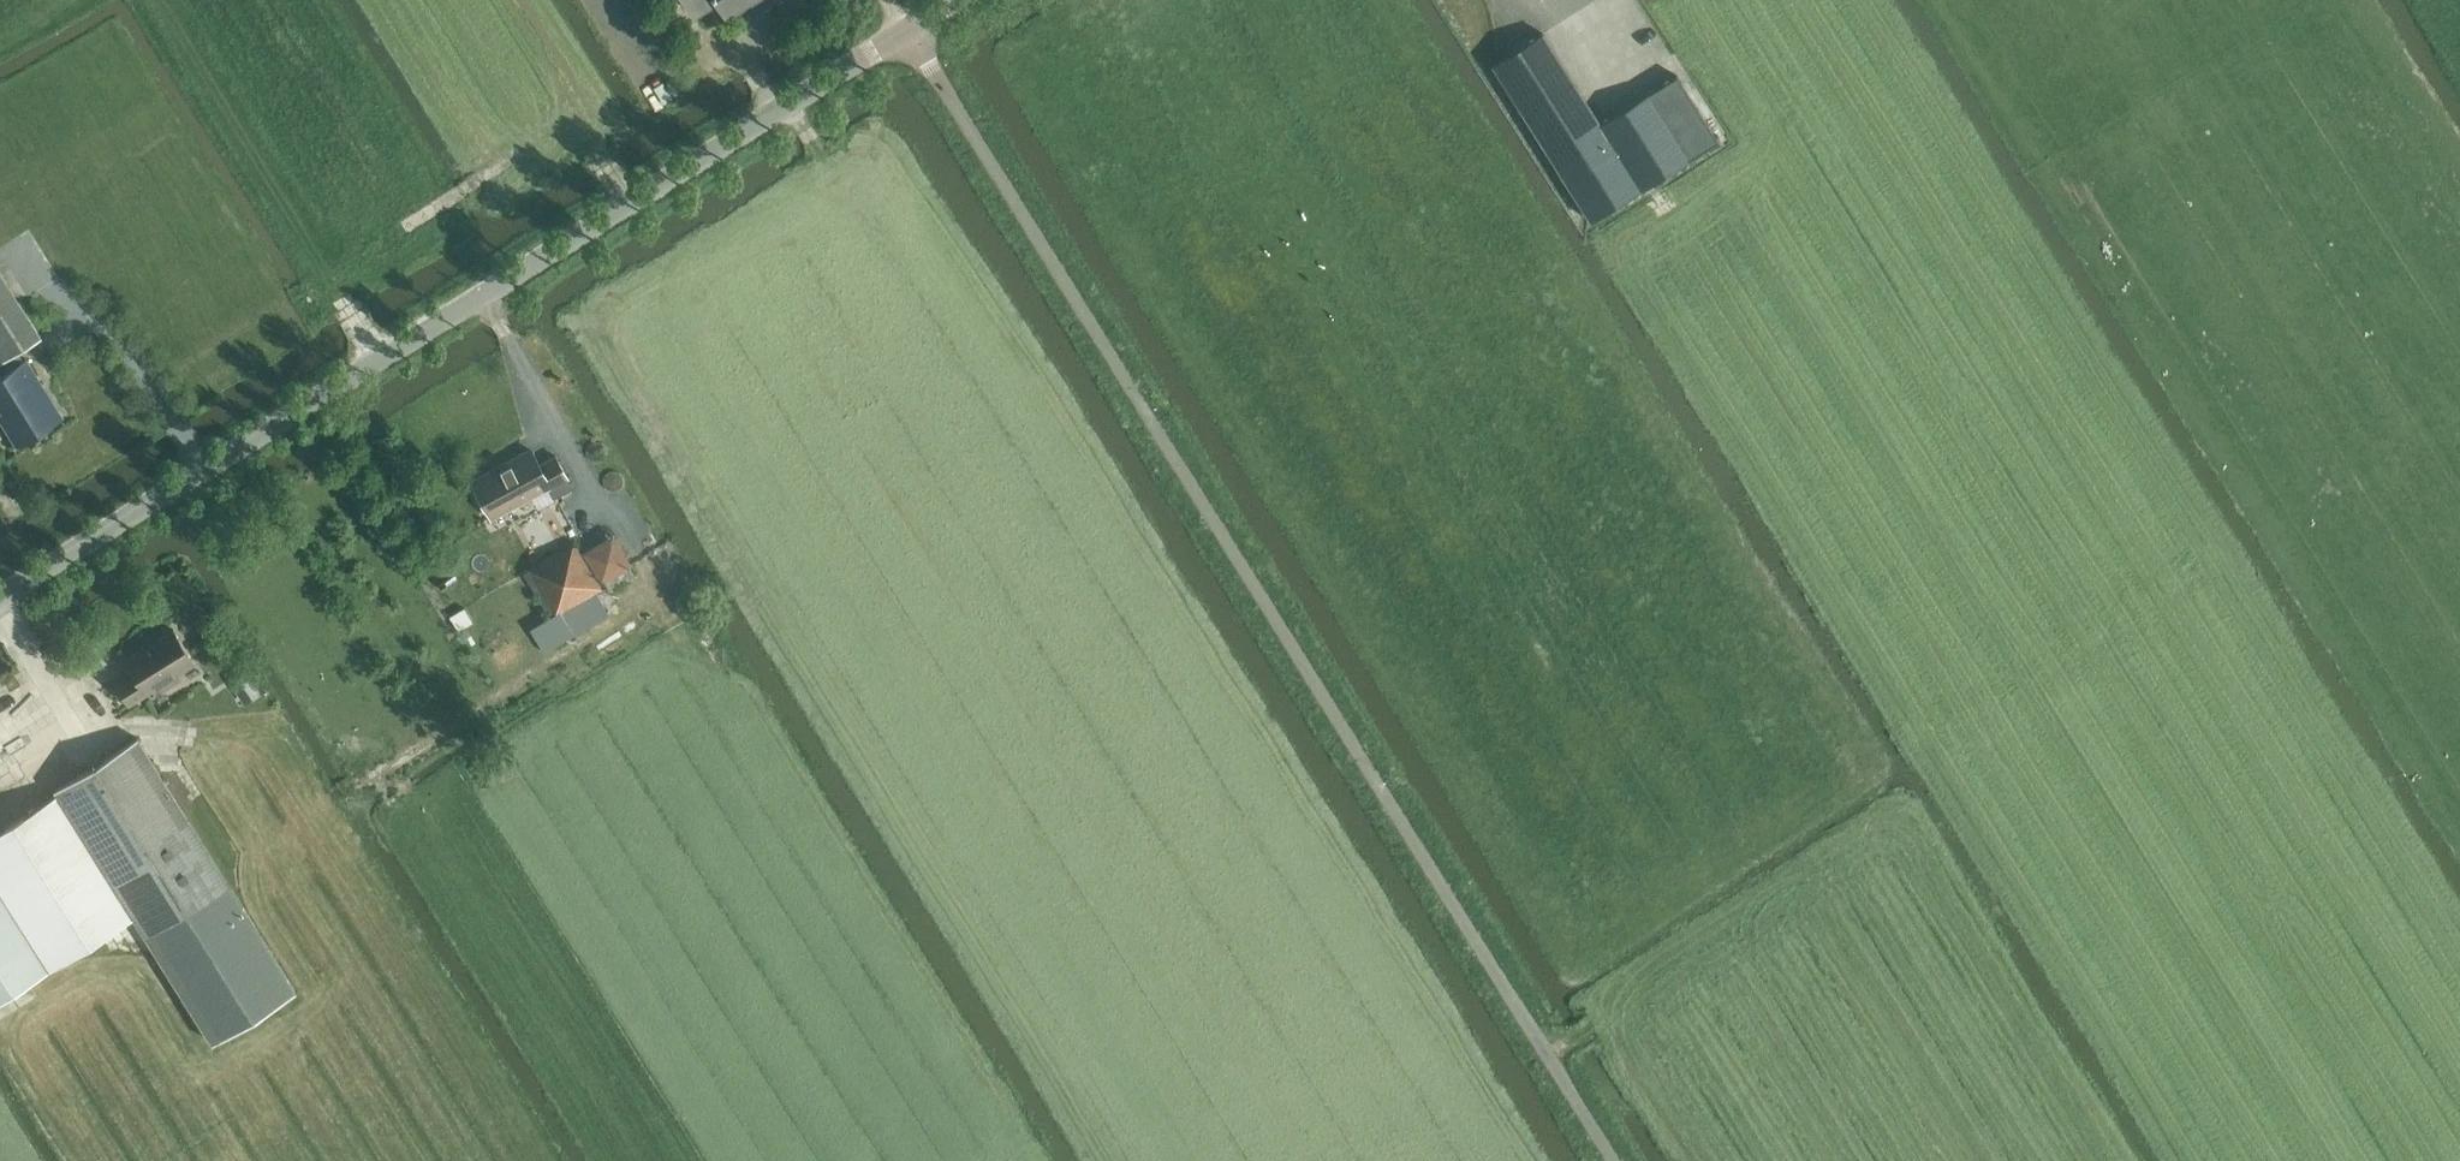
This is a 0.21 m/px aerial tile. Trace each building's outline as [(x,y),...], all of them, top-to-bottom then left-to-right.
[(693,13),(713,0),(686,0),(693,13)] [(726,14),(749,0),(717,0),(726,14)] [(806,25),(819,17),(809,1),(796,9),(806,25)] [(1498,59),(1491,63),(1535,133),(1589,220),(1668,171),(1718,140),(1677,74),(1600,123),(1542,31),(1498,59)] [(17,351),(41,336),(0,270),(0,361),(17,351)] [(0,379),(0,419),(16,446),(64,417),(30,361),(25,363),(17,351),(0,361),(0,370),(4,376),(0,379)] [(474,480),(494,518),(549,488),(554,497),(574,487),(557,456),(540,465),(531,449),(474,480)] [(560,549),(524,572),(550,612),(553,617),(561,612),(584,598),(603,587),(574,544),(561,551),(560,549)] [(138,673),(118,686),(130,704),(159,685),(163,690),(181,678),(178,673),(195,662),(172,629),(128,658),(138,673)] [(260,693),(245,670),(231,680),(246,702),(260,693)] [(135,915),(218,1047),(299,996),(137,737),(54,789),(57,793),(0,829),(0,1000),(135,915)]
